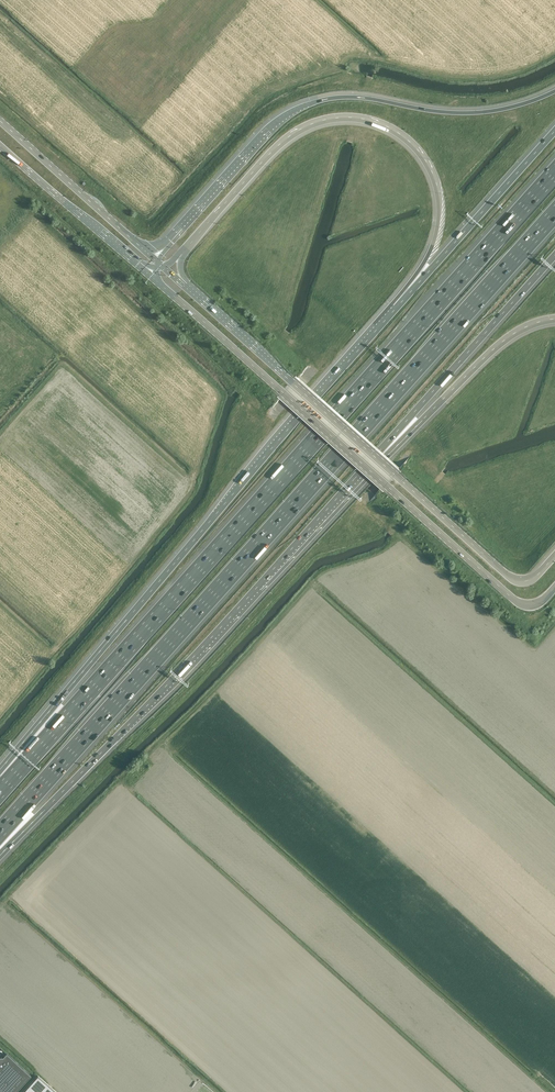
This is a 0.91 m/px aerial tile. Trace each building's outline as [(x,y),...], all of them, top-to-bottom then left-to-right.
[(7,1053),(3,1057),(0,1057),(0,1091),(16,1091),(31,1075),(7,1053)] [(24,1091),(25,1091),(57,1091),(38,1075),(24,1091)]
